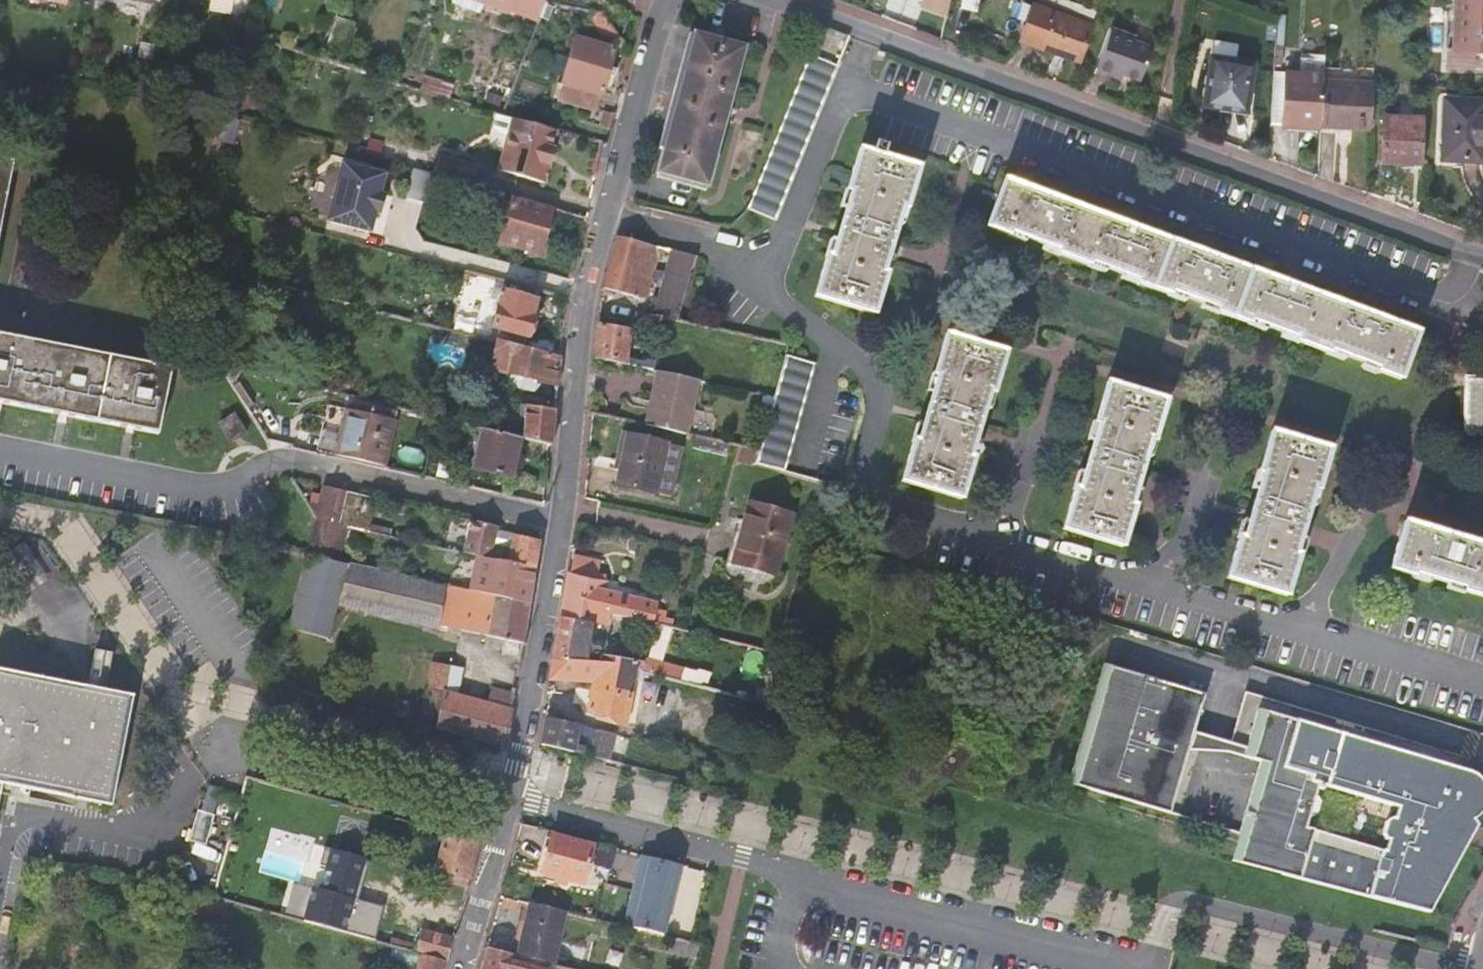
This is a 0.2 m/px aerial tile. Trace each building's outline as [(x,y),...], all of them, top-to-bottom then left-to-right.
[(478,10),(482,0),(454,0),(478,10)] [(508,9),(509,7),(530,15),(536,0),(486,0),(508,9)] [(530,15),(537,18),(539,13),(544,0),(536,0),(530,15)] [(549,0),(544,0),(539,13),(548,17),(554,2),(549,0)] [(950,0),(911,0),(911,2),(946,14),(950,0)] [(1482,49),(1482,0),(1457,0),(1454,47),(1446,47),(1445,67),(1473,69),(1472,56),(1473,48),(1482,49)] [(1079,61),(1092,21),(1033,2),(1020,41),(1079,61)] [(602,11),(590,9),(586,20),(603,38),(606,36),(613,44),(613,45),(627,49),(623,41),(602,11)] [(266,29),(258,18),(250,24),(258,35),(266,29)] [(325,46),(342,52),(352,23),(336,18),(325,46)] [(1155,26),(1141,22),(1137,33),(1114,25),(1099,65),(1119,72),(1120,68),(1138,75),(1155,26)] [(819,26),(812,23),(804,46),(810,49),(819,26)] [(810,49),(746,208),(775,219),(837,65),(836,64),(846,36),(819,26),(810,49)] [(692,32),(655,172),(705,185),(743,47),(692,32)] [(555,98),(595,110),(613,45),(613,44),(573,34),(555,98)] [(1473,48),(1472,56),(1482,57),(1482,49),(1473,48)] [(1323,76),(1324,53),(1301,52),(1300,72),(1271,70),(1267,124),(1285,125),(1320,127),(1320,126),(1323,76)] [(1202,105),(1223,109),(1224,100),(1247,103),(1253,61),(1209,54),(1202,105)] [(453,84),(427,76),(424,88),(449,96),(453,84)] [(1373,80),(1323,76),(1320,126),(1369,129),(1373,80)] [(218,90),(201,86),(199,101),(216,105),(218,90)] [(502,97),(489,92),(486,102),(499,106),(502,97)] [(1246,112),(1247,103),(1224,100),(1223,109),(1246,112)] [(1481,162),(1482,131),(1482,102),(1444,100),(1442,161),(1481,162)] [(613,112),(603,110),(599,124),(609,127),(613,112)] [(553,145),(558,129),(514,116),(499,111),(495,121),(499,129),(510,131),(499,167),(545,181),(556,146),(553,145)] [(1421,163),(1423,116),(1383,114),(1380,161),(1421,163)] [(1320,127),(1285,125),(1285,132),(1319,134),(1320,127)] [(383,143),(369,139),(366,154),(379,158),(383,143)] [(813,296),(873,314),(886,273),(882,272),(901,208),(905,209),(918,167),(858,148),(845,190),(849,192),(829,255),(826,254),(813,296)] [(475,167),(436,156),(431,174),(470,185),(475,167)] [(11,163),(0,160),(0,217),(11,163)] [(371,193),(376,174),(333,161),(319,219),(359,231),(365,212),(370,214),(375,194),(371,193)] [(1130,228),(1002,181),(984,226),(1008,235),(1009,233),(1057,250),(1056,254),(1087,265),(1088,262),(1135,279),(1135,283),(1167,294),(1168,292),(1215,309),(1214,313),(1248,324),(1249,321),(1296,338),(1295,342),(1327,353),(1328,350),(1377,368),(1376,371),(1400,379),(1417,332),(1130,228)] [(539,252),(551,209),(509,196),(497,242),(539,252)] [(661,317),(675,320),(685,284),(694,255),(615,236),(601,290),(635,297),(646,299),(657,258),(666,261),(669,256),(677,259),(675,269),(667,267),(659,297),(655,296),(649,314),(661,317)] [(497,302),(500,291),(490,288),(487,300),(497,302)] [(508,343),(523,347),(532,314),(530,313),(533,299),(500,291),(497,302),(490,326),(492,327),(489,339),(493,340),(508,343)] [(658,336),(661,317),(649,314),(638,312),(634,329),(658,336)] [(634,367),(634,360),(626,359),(630,328),(596,321),(591,358),(594,358),(634,367)] [(900,481),(960,498),(973,458),(969,457),(989,391),(993,391),(1004,353),(943,334),(932,374),(935,375),(916,441),(912,440),(900,481)] [(0,335),(0,401),(156,431),(168,367),(0,335)] [(537,381),(555,386),(557,355),(523,347),(508,343),(493,340),(487,369),(511,375),(508,387),(534,393),(537,381)] [(814,363),(784,353),(770,404),(768,413),(757,450),(787,456),(814,363)] [(634,360),(634,367),(653,371),(654,363),(634,360)] [(656,372),(651,402),(658,405),(652,427),(688,434),(699,384),(656,372)] [(1482,437),(1482,378),(1464,378),(1464,437),(1482,437)] [(1073,488),(1061,528),(1122,546),(1134,506),(1131,505),(1150,440),(1154,441),(1165,401),(1104,382),(1093,422),(1097,423),(1077,489),(1073,488)] [(773,395),(764,393),(762,401),(770,404),(773,395)] [(770,404),(762,401),(759,410),(768,413),(770,404)] [(651,402),(646,425),(652,427),(658,405),(651,402)] [(549,445),(553,408),(526,405),(519,438),(549,445)] [(333,456),(384,468),(394,420),(343,408),(333,456)] [(234,414),(218,423),(230,443),(246,433),(234,414)] [(519,438),(479,429),(470,470),(510,478),(519,438)] [(611,467),(618,469),(626,434),(626,433),(618,431),(611,467)] [(1225,578),(1285,595),(1298,555),(1294,554),(1312,489),(1317,490),(1329,450),(1269,431),(1257,472),(1260,473),(1241,537),(1238,536),(1225,578)] [(626,434),(618,469),(614,484),(669,496),(680,445),(626,434)] [(732,444),(695,436),(692,448),(729,456),(732,444)] [(754,462),(757,450),(741,446),(736,463),(753,467),(754,462)] [(787,456),(757,450),(754,462),(783,470),(787,456)] [(332,494),(325,493),(313,490),(309,505),(309,508),(315,517),(316,519),(319,519),(345,525),(380,534),(382,526),(359,521),(361,510),(347,507),(349,498),(332,494)] [(332,491),(332,494),(349,498),(347,507),(361,510),(364,498),(343,493),(332,491)] [(794,512),(746,497),(728,562),(776,577),(794,512)] [(304,555),(335,562),(345,525),(319,519),(316,519),(315,517),(305,554),(304,555)] [(1402,520),(1386,568),(1411,576),(1412,574),(1460,588),(1460,591),(1482,598),(1482,545),(1402,520)] [(494,529),(467,522),(460,552),(496,561),(535,570),(539,540),(493,531),(494,529)] [(304,555),(287,625),(328,637),(337,600),(346,564),(335,562),(304,555)] [(570,555),(567,572),(595,578),(605,580),(607,574),(597,572),(600,561),(570,555)] [(535,570),(496,561),(494,588),(499,589),(498,597),(529,604),(535,570)] [(346,564),(337,600),(437,627),(438,624),(444,586),(349,565),(346,564)] [(615,611),(653,621),(663,624),(666,611),(656,609),(658,602),(656,602),(619,592),(617,602),(603,599),(606,580),(605,580),(595,578),(567,572),(564,572),(560,616),(596,624),(600,625),(601,621),(612,623),(615,611)] [(444,586),(438,624),(504,638),(501,652),(520,657),(523,642),(529,604),(498,597),(444,586)] [(589,657),(596,624),(560,616),(560,617),(552,650),(589,657)] [(106,686),(114,652),(97,648),(89,682),(106,686)] [(625,724),(636,668),(638,658),(598,650),(596,659),(589,657),(552,650),(545,680),(550,680),(590,682),(585,711),(625,724)] [(636,668),(661,674),(664,665),(638,658),(636,668)] [(408,679),(425,682),(428,661),(412,659),(408,679)] [(425,682),(418,723),(434,727),(441,689),(459,694),(466,668),(428,661),(425,682)] [(1256,761),(1230,859),(1256,865),(1298,875),(1342,886),(1402,901),(1429,907),(1448,878),(1469,846),(1480,829),(1470,815),(1477,806),(1480,795),(1480,784),(1480,783),(1475,776),(1467,769),(1458,764),(1253,709),(1251,715),(1242,745),(1227,742),(1190,733),(1199,700),(1200,695),(1097,666),(1097,669),(1064,786),(1169,814),(1184,753),(1223,752),(1256,761)] [(1,782),(110,804),(132,695),(0,669),(0,786),(1,782)] [(511,708),(514,690),(496,686),(491,703),(511,708)] [(469,697),(459,694),(441,689),(434,727),(460,735),(469,697)] [(491,703),(469,697),(460,735),(493,743),(504,747),(507,726),(511,708),(491,703)] [(395,716),(406,720),(410,704),(391,699),(387,715),(395,716)] [(1253,704),(1236,700),(1232,717),(1227,742),(1242,745),(1251,715),(1253,709),(1253,704)] [(539,743),(608,759),(610,749),(625,752),(629,736),(582,725),(543,719),(539,743)] [(207,785),(201,809),(212,812),(213,813),(219,789),(207,785)] [(222,789),(218,804),(233,808),(238,794),(222,789)] [(212,812),(201,809),(196,808),(193,816),(210,821),(213,813),(212,812)] [(210,821),(193,816),(187,837),(204,842),(210,821)] [(444,832),(433,871),(467,879),(478,842),(444,832)] [(593,844),(551,833),(540,872),(583,883),(593,844)] [(301,920),(372,940),(380,910),(355,902),(366,862),(361,860),(362,858),(321,847),(316,865),(323,867),(317,889),(310,887),(301,920)] [(660,934),(663,935),(680,864),(642,854),(624,926),(660,934)] [(467,879),(433,871),(431,878),(466,888),(467,879)] [(547,962),(560,966),(562,960),(554,958),(564,911),(528,902),(515,955),(547,962)] [(445,961),(452,938),(417,929),(413,944),(389,938),(387,944),(392,946),(420,954),(445,961)] [(663,935),(660,934),(655,950),(675,954),(679,939),(663,935)] [(679,939),(675,954),(686,957),(699,960),(702,945),(691,942),(679,939)] [(445,961),(420,954),(392,946),(390,959),(417,966),(416,968),(443,968),(445,961)] [(547,962),(515,955),(486,947),(480,968),(545,968),(547,962)]
